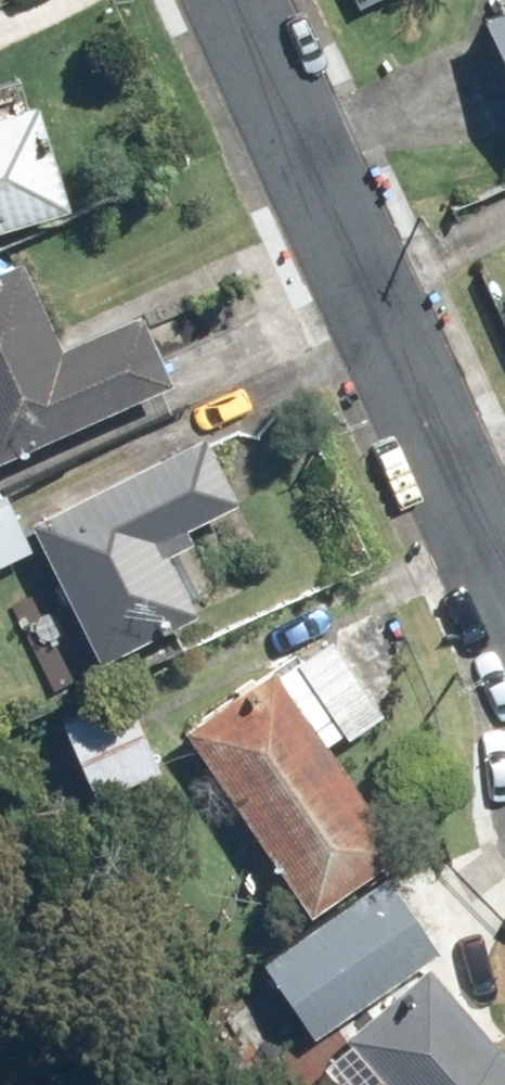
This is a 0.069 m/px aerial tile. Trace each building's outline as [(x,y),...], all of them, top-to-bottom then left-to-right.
[(504,34),(504,4),(494,9),(504,34)] [(77,199),(48,94),(0,108),(0,223),(77,199)] [(23,250),(0,261),(0,451),(178,372),(146,300),(62,337),(23,250)] [(201,419),(29,507),(102,650),(201,600),(172,542),(198,529),(193,519),(240,495),(201,419)] [(0,494),(0,558),(34,544),(11,489),(0,494)] [(335,633),(304,654),(353,728),(385,707),(335,633)] [(290,655),(188,724),(313,907),(406,844),(332,736),(341,730),(290,655)] [(129,682),(65,708),(99,790),(162,765),(129,682)] [(392,870),(266,952),(316,1027),(441,945),(392,870)] [(434,959),(354,1024),(362,1033),(334,1056),(358,1084),(388,1084),(393,1081),(396,1084),(504,1084),(504,1045),(504,1044),(434,959)]
